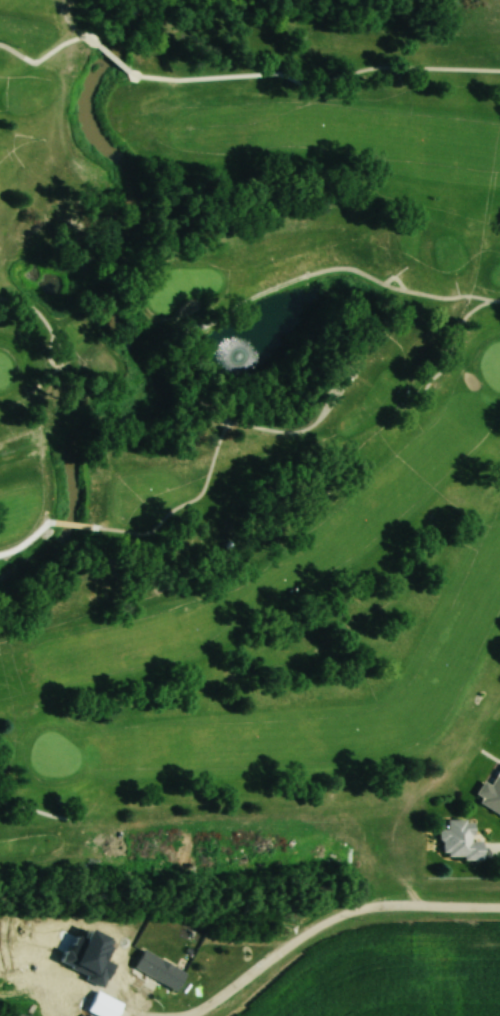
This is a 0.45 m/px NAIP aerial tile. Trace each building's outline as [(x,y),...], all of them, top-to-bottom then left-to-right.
[(497,761),(473,799),(499,816),(499,763),(497,761)] [(481,840),(472,841),(472,820),(437,821),(437,858),(481,858),(481,840)] [(174,991),(184,973),(141,951),(131,969),(174,991)] [(120,1005),(94,991),(84,1012),(92,1015),(115,1015),(120,1005)]
